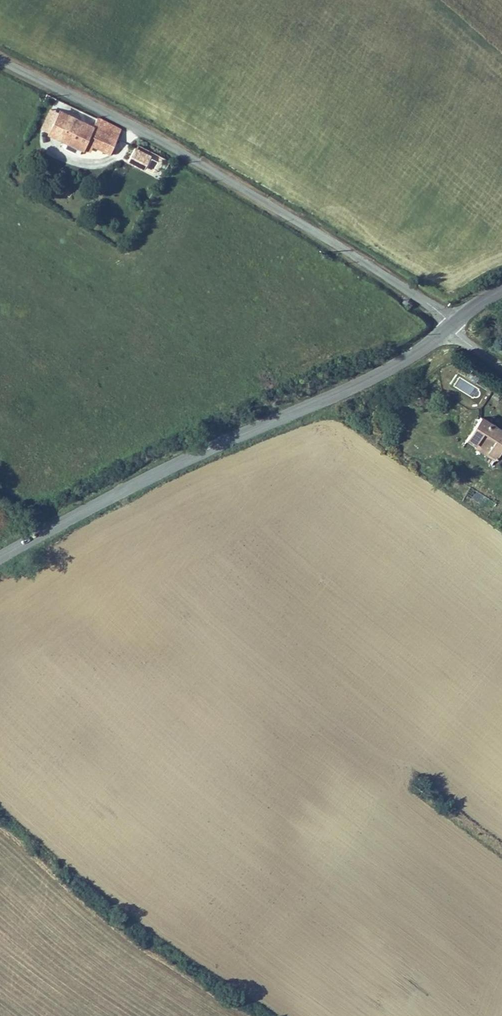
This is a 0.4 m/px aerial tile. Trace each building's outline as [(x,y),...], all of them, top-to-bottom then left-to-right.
[(95,126),(58,109),(46,134),(83,152),(84,151),(90,153),(93,147),(110,155),(122,130),(98,119),(95,126)] [(136,144),(128,164),(158,176),(165,156),(136,144)] [(488,424),(480,419),(464,445),(495,464),(496,461),(474,447),(488,424)] [(488,424),(474,447),(496,461),(501,452),(501,432),(488,424)]
